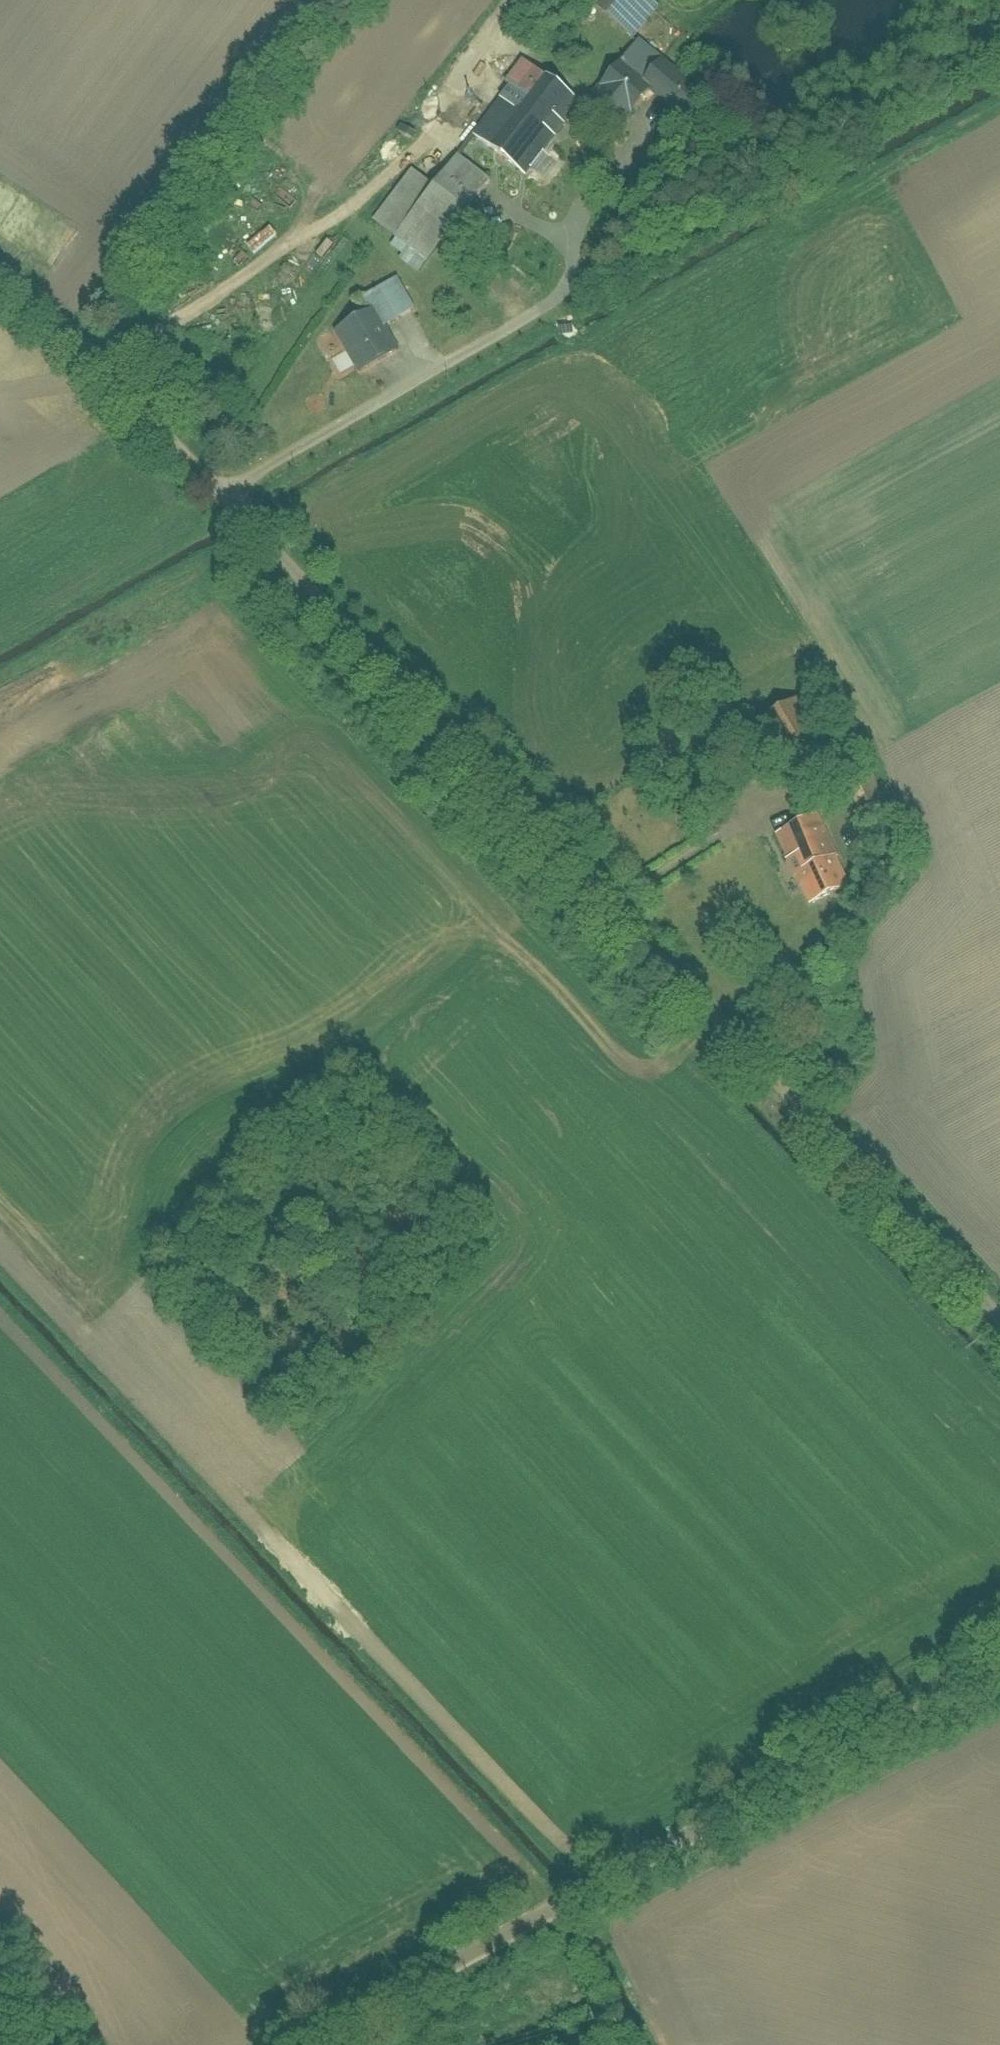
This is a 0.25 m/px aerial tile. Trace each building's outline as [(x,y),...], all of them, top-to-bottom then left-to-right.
[(651,0),(618,0),(610,12),(638,31),(657,4),(651,0)] [(674,108),(693,81),(630,37),(612,62),(605,57),(579,94),(610,116),(635,80),(674,108)] [(575,97),(514,53),(461,129),(522,172),(575,97)] [(380,212),(385,216),(440,256),(495,182),(461,157),(438,187),(412,168),(380,212)] [(352,303),(328,317),(353,360),(385,342),(371,318),(404,299),(389,272),(348,295),(352,303)] [(795,694),(751,713),(765,744),(808,726),(795,694)] [(842,885),(808,815),(773,833),(807,902),(842,885)]
